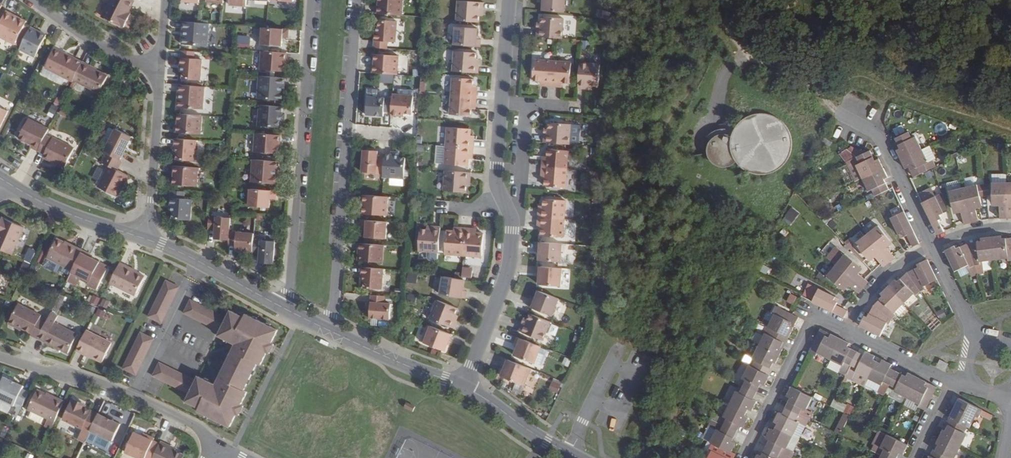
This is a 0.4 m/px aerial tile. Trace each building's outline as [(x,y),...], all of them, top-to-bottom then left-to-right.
[(102,16),(124,27),(128,18),(126,17),(128,13),(134,0),(133,0),(110,0),(102,16)] [(377,14),(403,16),(404,0),(379,0),(379,6),(378,6),(377,10),(377,14)] [(459,0),(457,21),(479,22),(479,15),(480,10),(484,10),(484,2),(459,0)] [(544,0),(543,11),(564,12),(565,0),(542,0),(544,0)] [(0,24),(0,37),(15,45),(27,22),(20,18),(19,20),(12,17),(13,15),(6,11),(0,24)] [(563,18),(542,17),(541,23),(541,28),(537,27),(537,37),(562,38),(563,18)] [(398,21),(378,20),(378,28),(375,27),(373,48),(388,49),(389,42),(396,42),(398,21)] [(181,45),(209,46),(210,24),(183,21),(182,30),(184,30),(184,37),(182,37),(181,45)] [(31,27),(20,49),(35,57),(47,35),(31,27)] [(290,30),(262,27),(261,45),(282,46),(283,39),(289,39),(289,35),(290,30)] [(456,27),(455,45),(481,47),(481,39),(477,39),(478,28),(456,27)] [(55,48),(45,68),(73,82),(74,80),(83,62),(55,48)] [(201,80),(203,59),(196,59),(196,52),(181,50),(179,71),(182,71),(182,79),(201,80)] [(288,53),(261,51),(260,70),(285,72),(286,61),(288,53)] [(455,51),(453,71),(479,73),(479,65),(476,65),(476,59),(477,53),(455,51)] [(371,73),(398,75),(400,56),(374,54),(373,65),(372,65),(371,73)] [(554,62),(535,60),(534,80),(544,81),(544,86),(552,86),(554,62)] [(83,62),(74,80),(99,93),(108,76),(92,68),(93,67),(83,62)] [(554,62),(552,86),(559,87),(560,82),(571,83),(572,63),(554,62)] [(580,63),(579,88),(588,89),(588,85),(592,86),(599,86),(601,65),(580,63)] [(136,75),(131,78),(137,86),(141,83),(136,75)] [(286,78),(258,76),(257,99),(284,101),(285,92),(283,92),(283,85),(285,85),(286,82),(286,78)] [(474,79),(453,78),(452,96),(477,98),(477,90),(473,90),(474,79)] [(177,107),(204,109),(206,87),(178,84),(178,93),(180,93),(179,100),(177,100),(177,107)] [(391,113),(391,116),(404,117),(404,114),(412,114),(414,95),(393,93),(392,98),(391,113)] [(366,115),(384,117),(384,112),(391,113),(392,98),(368,96),(366,115)] [(477,98),(452,96),(451,115),(471,116),(472,105),(476,106),(477,98)] [(259,105),(257,126),(280,128),(280,121),(283,121),(283,113),(284,110),(284,107),(259,105)] [(8,111),(0,107),(0,128),(8,111)] [(729,133),(728,138),(726,137),(724,136),(721,134),(717,134),(713,134),(711,134),(706,136),(703,139),(701,142),(700,146),(699,149),(699,154),(701,158),(703,161),(706,164),(709,166),(715,167),(719,167),(723,166),(726,164),(728,162),(730,159),(731,158),(732,160),(734,163),(736,165),(737,166),(742,170),(746,172),(753,174),(757,175),(763,174),(767,173),(771,172),(775,169),(780,165),(783,162),(785,158),(787,154),(788,150),(789,144),(789,139),(788,135),(787,131),(785,127),(780,122),(777,119),(774,117),(768,114),(759,113),(753,113),(747,115),(741,118),(736,122),(732,127),(729,133)] [(202,135),(203,115),(178,114),(177,124),(176,124),(175,129),(175,132),(202,135)] [(29,119),(19,138),(32,145),(31,147),(38,151),(46,135),(49,129),(29,119)] [(570,124),(549,122),(548,129),(548,134),(544,133),(544,142),(569,144),(570,124)] [(471,129),(448,127),(447,146),(473,148),(474,140),(470,140),(470,136),(471,129)] [(109,144),(104,152),(107,153),(120,160),(132,137),(116,129),(115,131),(109,128),(103,141),(109,144)] [(891,136),(895,146),(891,148),(896,158),(917,147),(911,134),(906,137),(903,130),(891,136)] [(280,143),(280,135),(255,133),(253,152),(279,154),(279,146),(280,143)] [(46,135),(38,151),(45,154),(43,157),(54,163),(56,161),(66,166),(75,148),(53,137),(53,139),(46,135)] [(197,140),(174,138),(173,152),(177,152),(176,160),(195,161),(197,140)] [(924,144),(917,147),(924,161),(928,158),(931,157),(925,144),(924,144)] [(447,146),(437,145),(436,163),(446,164),(447,146)] [(836,151),(842,159),(851,154),(858,151),(857,148),(855,149),(846,145),(836,151)] [(447,146),(446,164),(468,166),(469,159),(469,155),(473,156),(473,148),(447,146)] [(924,161),(917,147),(896,158),(901,167),(905,165),(910,175),(925,168),(928,166),(931,165),(928,158),(924,161)] [(851,180),(857,176),(879,166),(874,157),(870,159),(864,148),(858,151),(851,154),(842,159),(843,164),(851,180)] [(547,160),(542,160),(542,167),(567,169),(568,150),(548,149),(547,160)] [(363,150),(361,172),(377,174),(383,174),(385,161),(378,160),(379,151),(370,150),(363,150)] [(107,153),(102,163),(108,166),(98,187),(118,197),(128,176),(118,170),(122,161),(120,160),(107,153)] [(383,174),(383,177),(404,179),(406,159),(399,158),(399,155),(392,155),(385,154),(385,161),(383,174)] [(280,161),(252,159),(250,182),(278,184),(278,176),(277,176),(277,168),(279,168),(280,161)] [(173,180),(172,185),(198,187),(199,167),(172,166),(172,174),(173,174),(173,180)] [(884,176),(879,166),(857,176),(864,190),(867,188),(871,194),(884,188),(880,178),(884,176)] [(567,169),(542,167),(541,175),(546,176),(545,186),(565,188),(567,169)] [(568,169),(565,189),(580,191),(583,170),(568,169)] [(446,171),(444,191),(466,193),(467,186),(467,180),(471,181),(471,173),(446,171)] [(1003,181),(1010,181),(1010,171),(1002,171),(1003,173),(1003,181)] [(961,186),(971,184),(969,176),(959,178),(961,186)] [(988,200),(991,200),(991,205),(995,204),(995,217),(1003,217),(1003,181),(987,181),(988,200)] [(1003,181),(1003,217),(1010,217),(1010,211),(1010,181),(1003,181)] [(982,195),(981,183),(973,184),(976,196),(982,195)] [(973,184),(971,184),(961,186),(959,187),(967,222),(974,220),(974,216),(972,208),(976,207),(975,203),(978,202),(973,184)] [(960,223),(967,222),(959,187),(945,190),(950,208),(952,207),(953,211),(956,211),(959,219),(960,223)] [(916,192),(919,200),(931,195),(927,188),(916,192)] [(277,190),(249,189),(248,206),(270,208),(271,199),(277,200),(277,190)] [(191,220),(193,199),(185,198),(186,191),(171,190),(169,211),(172,211),(172,219),(191,220)] [(944,208),(938,192),(931,195),(939,211),(944,208)] [(363,203),(362,214),(387,216),(389,197),(362,194),(362,203),(363,203)] [(939,211),(931,195),(919,200),(917,201),(933,234),(940,230),(939,226),(934,218),(937,217),(935,213),(939,211)] [(539,209),(538,217),(564,219),(565,200),(544,199),(543,206),(543,209),(539,209)] [(787,205),(780,214),(788,220),(795,211),(787,205)] [(909,246),(916,242),(900,209),(887,215),(895,233),(899,232),(900,236),(905,234),(907,242),(909,246)] [(231,231),(232,218),(209,216),(208,230),(215,230),(214,239),(230,240),(231,231)] [(538,217),(537,225),(542,225),(542,229),(541,236),(563,238),(564,219),(538,217)] [(12,255),(24,227),(2,218),(0,222),(0,228),(0,249),(12,255)] [(365,238),(387,239),(388,222),(360,220),(359,228),(365,229),(365,238)] [(886,261),(892,256),(889,253),(884,245),(886,244),(883,240),(887,239),(875,224),(863,233),(886,261)] [(420,229),(419,251),(428,251),(439,252),(441,227),(433,226),(432,230),(427,229),(420,229)] [(447,231),(445,253),(463,255),(465,229),(458,228),(457,232),(454,231),(447,231)] [(473,229),(465,229),(463,255),(482,256),(484,234),(476,233),(473,233),(473,229)] [(254,233),(231,231),(230,240),(230,246),(235,246),(235,251),(253,252),(254,240),(254,233)] [(880,266),(886,261),(863,233),(851,243),(863,258),(866,255),(869,258),(871,255),(877,263),(880,266)] [(1010,245),(1002,246),(1003,237),(997,238),(997,235),(988,236),(990,259),(1004,257),(1005,261),(1010,260),(1010,245)] [(973,241),(975,249),(966,250),(971,264),(973,272),(980,273),(977,261),(990,259),(988,236),(976,237),(976,240),(973,241)] [(1002,246),(1010,245),(1010,237),(1006,237),(1003,237),(1002,246)] [(57,239),(47,258),(48,258),(72,270),(82,250),(68,243),(68,244),(57,239)] [(276,241),(254,240),(253,252),(253,254),(259,254),(259,263),(274,264),(276,241)] [(965,242),(964,242),(966,250),(975,249),(973,241),(965,242)] [(562,244),(536,242),(535,249),(540,250),(539,260),(560,262),(562,244)] [(958,254),(966,250),(964,242),(955,246),(958,254)] [(385,245),(358,243),(358,250),(357,261),(383,263),(385,245)] [(821,255),(832,264),(859,286),(864,281),(861,278),(854,272),(856,269),(854,267),(855,264),(841,253),(831,244),(821,255)] [(951,248),(950,245),(940,249),(950,270),(963,265),(964,267),(966,275),(973,272),(971,264),(966,250),(958,254),(955,246),(951,248)] [(32,263),(37,252),(31,249),(25,260),(32,263)] [(90,254),(82,250),(72,270),(72,272),(82,277),(90,282),(88,286),(96,291),(107,270),(98,265),(100,262),(89,256),(90,254)] [(439,252),(428,251),(427,257),(429,260),(438,260),(439,252)] [(910,268),(914,275),(908,278),(917,290),(922,288),(921,285),(933,278),(923,257),(914,263),(915,266),(910,268)] [(72,270),(48,258),(44,266),(57,273),(59,270),(70,275),(72,272),(72,270)] [(120,263),(110,283),(135,295),(145,276),(134,271),(134,270),(120,263)] [(856,291),(859,286),(832,264),(823,276),(837,287),(839,285),(842,287),(845,284),(852,290),(856,291)] [(561,268),(536,266),(535,274),(540,274),(539,285),(560,286),(561,268)] [(384,269),(362,267),(361,280),(364,281),(363,288),(383,290),(384,269)] [(908,278),(914,275),(910,268),(903,272),(908,278)] [(471,271),(462,270),(461,277),(470,278),(471,271)] [(70,275),(68,280),(78,285),(82,277),(72,272),(70,275)] [(903,284),(908,278),(903,272),(897,278),(903,284)] [(443,277),(440,294),(466,299),(467,291),(463,291),(464,280),(443,277)] [(912,294),(917,290),(908,278),(903,284),(897,278),(893,281),(891,279),(885,285),(901,302),(911,292),(912,294)] [(166,280),(148,317),(162,323),(180,287),(166,280)] [(799,295),(809,299),(814,287),(805,283),(799,295)] [(878,293),(879,295),(876,299),(882,304),(876,310),(888,319),(893,315),(891,312),(901,302),(885,285),(878,293)] [(809,299),(808,301),(840,318),(844,309),(840,308),(832,304),(833,302),(829,299),(831,296),(814,287),(809,299)] [(531,299),(528,306),(552,316),(559,299),(539,291),(535,301),(531,299)] [(785,300),(792,304),(796,296),(789,293),(785,300)] [(56,311),(63,297),(58,294),(51,309),(56,311)] [(96,305),(100,298),(92,294),(88,301),(96,305)] [(369,318),(390,320),(392,303),(385,302),(385,296),(371,295),(371,303),(370,310),(369,318)] [(908,308),(917,302),(912,296),(903,301),(908,308)] [(98,304),(106,308),(109,301),(101,297),(98,304)] [(882,304),(876,299),(869,306),(876,310),(882,304)] [(191,300),(184,313),(221,331),(219,336),(236,344),(216,385),(199,376),(196,381),(160,363),(153,376),(190,394),(186,401),(200,408),(198,411),(230,427),(237,414),(241,405),(247,392),(244,390),(258,364),(261,365),(267,352),(272,343),(278,330),(246,314),(244,317),(231,311),(227,318),(191,300)] [(437,300),(430,319),(454,328),(457,321),(453,319),(455,314),(458,308),(437,300)] [(42,316),(19,304),(10,322),(11,325),(14,327),(17,326),(22,329),(32,333),(31,335),(38,339),(47,321),(40,318),(42,316)] [(769,315),(763,326),(766,328),(784,337),(788,327),(784,324),(785,321),(790,324),(794,317),(770,305),(766,314),(769,315)] [(872,317),(876,310),(869,306),(865,313),(872,317)] [(886,324),(888,319),(876,310),(872,317),(865,313),(863,316),(860,315),(855,325),(877,335),(884,323),(886,324)] [(38,339),(68,353),(78,334),(55,323),(58,316),(51,313),(47,321),(38,339)] [(522,323),(519,331),(543,340),(550,321),(530,314),(527,320),(526,324),(522,323)] [(925,324),(931,331),(941,322),(936,316),(925,324)] [(428,325),(422,342),(445,351),(448,345),(449,341),(452,334),(428,325)] [(772,345),(775,339),(781,342),(784,337),(766,328),(763,333),(760,332),(754,345),(771,353),(775,346),(772,345)] [(824,332),(816,328),(805,352),(813,357),(815,355),(825,360),(836,338),(827,334),(825,338),(821,336),(824,332)] [(87,330),(77,350),(84,354),(85,353),(103,362),(112,343),(87,330)] [(141,332),(123,368),(136,375),(154,339),(141,332)] [(517,337),(514,344),(518,346),(514,356),(534,363),(541,346),(517,337)] [(843,347),(846,343),(836,338),(825,360),(826,361),(838,367),(834,373),(841,377),(847,365),(853,352),(843,347)] [(765,359),(767,361),(771,353),(754,345),(748,356),(750,358),(747,366),(765,375),(768,369),(762,366),(765,359)] [(861,351),(860,355),(853,352),(847,365),(852,368),(850,373),(863,379),(872,361),(869,360),(871,356),(861,351)] [(936,357),(934,363),(943,367),(945,361),(936,357)] [(531,369),(508,360),(505,366),(504,370),(501,376),(525,386),(531,369)] [(893,372),(887,369),(889,365),(878,360),(876,364),(872,361),(863,379),(878,387),(874,394),(880,397),(886,385),(893,372)] [(823,367),(834,373),(838,367),(826,361),(823,367)] [(737,377),(741,379),(737,386),(750,393),(756,383),(760,385),(765,375),(747,366),(743,364),(737,377)] [(841,377),(860,386),(863,379),(850,373),(852,368),(847,365),(841,377)] [(906,373),(904,377),(893,372),(886,385),(892,388),(890,393),(903,399),(914,377),(906,373)] [(0,386),(0,399),(14,406),(16,403),(22,406),(29,392),(22,389),(23,386),(4,377),(0,386)] [(552,377),(547,389),(556,393),(561,382),(552,377)] [(921,387),(923,382),(914,377),(903,399),(915,406),(914,408),(921,411),(933,387),(927,384),(925,389),(921,387)] [(752,401),(747,398),(750,393),(737,386),(735,391),(731,390),(724,404),(741,412),(742,409),(747,411),(752,401)] [(783,396),(786,398),(781,408),(795,415),(805,420),(809,413),(803,410),(809,397),(807,396),(788,387),(783,396)] [(37,389),(28,409),(48,418),(44,426),(51,430),(55,422),(65,401),(50,394),(49,395),(37,389)] [(73,398),(63,419),(90,432),(91,430),(99,413),(86,407),(81,405),(82,402),(73,398)] [(900,405),(912,412),(914,408),(915,406),(903,399),(900,405)] [(955,412),(950,410),(946,418),(965,427),(968,428),(973,419),(976,420),(981,412),(956,399),(952,407),(956,409),(955,412)] [(407,403),(404,407),(413,411),(415,406),(407,403)] [(718,416),(722,418),(719,424),(731,431),(734,425),(739,427),(744,418),(739,416),(741,412),(724,404),(718,416)] [(805,420),(795,415),(781,408),(779,413),(775,412),(770,422),(774,424),(772,427),(789,436),(795,424),(802,427),(805,420)] [(99,413),(91,430),(113,441),(121,424),(99,413)] [(712,413),(709,420),(719,424),(722,418),(718,416),(712,413)] [(836,435),(845,416),(840,413),(830,432),(836,435)] [(965,427),(946,418),(943,424),(948,427),(945,432),(943,431),(940,438),(958,447),(965,435),(962,433),(965,427)] [(731,442),(727,440),(731,431),(719,424),(709,420),(708,419),(705,425),(712,429),(706,441),(708,442),(727,452),(731,442)] [(789,436),(796,439),(802,427),(795,424),(789,436)] [(712,429),(705,425),(699,438),(704,440),(706,441),(712,429)] [(767,440),(763,446),(776,453),(783,456),(787,457),(788,457),(791,452),(790,451),(787,450),(783,448),(789,436),(772,427),(771,431),(767,429),(762,438),(767,440)] [(874,429),(867,443),(871,445),(876,448),(883,433),(874,429)] [(126,452),(139,457),(153,457),(160,443),(153,440),(155,438),(147,435),(146,437),(135,432),(126,452)] [(876,456),(881,457),(894,457),(896,453),(900,455),(905,445),(885,434),(883,433),(876,448),(871,445),(868,451),(876,456)] [(789,436),(783,448),(787,450),(790,451),(796,439),(789,436)] [(958,447),(940,438),(936,446),(939,447),(935,454),(930,451),(927,457),(929,457),(953,457),(958,447)] [(153,457),(183,457),(185,455),(175,451),(168,448),(170,445),(161,441),(160,443),(153,457)] [(727,452),(708,442),(704,450),(708,451),(704,457),(729,457),(731,455),(727,452)] [(83,452),(96,457),(105,457),(106,454),(86,445),(83,452)] [(783,456),(776,453),(763,446),(758,456),(755,454),(753,457),(786,457),(783,456)] [(700,448),(694,457),(704,457),(708,451),(704,450),(700,448)]
